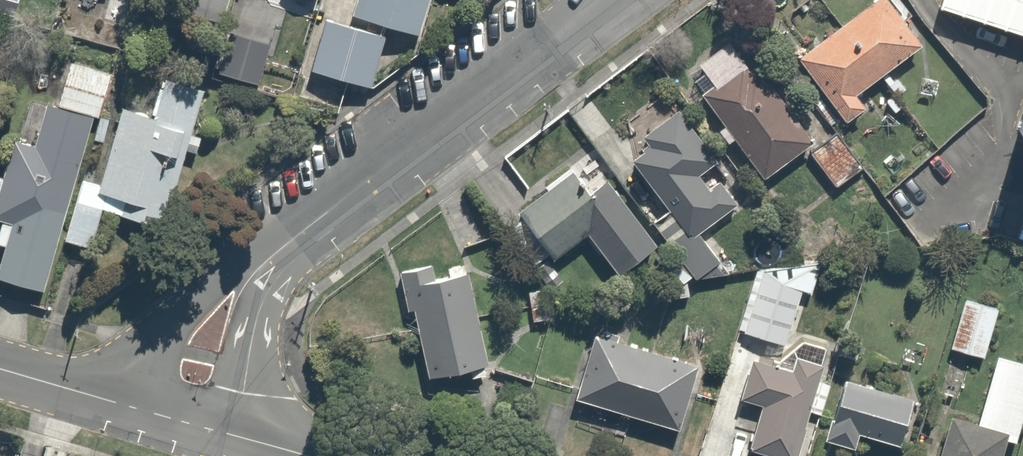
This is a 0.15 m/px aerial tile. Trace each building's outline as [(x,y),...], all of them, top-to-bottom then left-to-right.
[(7,19),(14,0),(0,0),(0,17),(7,19)] [(190,11),(223,21),(229,0),(194,0),(190,11)] [(353,18),(419,35),(429,0),(358,0),(353,18)] [(798,59),(847,123),(865,110),(855,98),(922,47),(887,0),(878,0),(798,59)] [(1022,36),(1022,0),(943,0),(940,9),(1022,36)] [(325,22),(311,73),(371,88),(385,38),(325,22)] [(271,46),(231,34),(220,74),(260,85),(271,46)] [(705,97),(763,180),(814,145),(768,79),(765,81),(759,72),(755,75),(732,43),(701,64),(718,88),(705,97)] [(16,141),(5,179),(0,178),(0,222),(3,223),(0,234),(0,245),(6,248),(0,270),(0,278),(45,291),(95,118),(101,117),(112,74),(72,64),(59,106),(47,105),(37,146),(16,141)] [(206,90),(166,78),(155,116),(123,107),(100,185),(82,180),(64,242),(94,251),(106,212),(165,229),(188,150),(197,153),(201,139),(192,136),(206,90)] [(650,150),(635,162),(692,240),(738,206),(721,182),(709,190),(699,176),(716,163),(678,111),(641,138),(650,150)] [(863,169),(837,135),(811,155),(837,189),(863,169)] [(658,248),(607,181),(592,192),(575,169),(519,211),(555,259),(588,235),(619,277),(658,248)] [(436,263),(403,270),(412,313),(418,312),(432,377),(490,365),(470,273),(467,274),(464,264),(449,267),(451,276),(439,278),(436,263)] [(820,266),(758,272),(739,332),(787,345),(803,293),(811,296),(820,266)] [(998,310),(966,301),(952,349),(984,359),(998,310)] [(699,367),(594,335),(574,402),(679,434),(699,367)] [(975,425),(952,418),(940,455),(1004,455),(1008,442),(1016,444),(1022,420),(1022,364),(996,357),(975,425)] [(754,362),(742,401),(763,406),(749,451),(767,455),(799,455),(811,413),(821,416),(830,386),(820,383),(824,366),(796,359),(792,373),(754,362)] [(915,402),(846,380),(827,442),(855,451),(860,436),(901,449),(915,402)]
